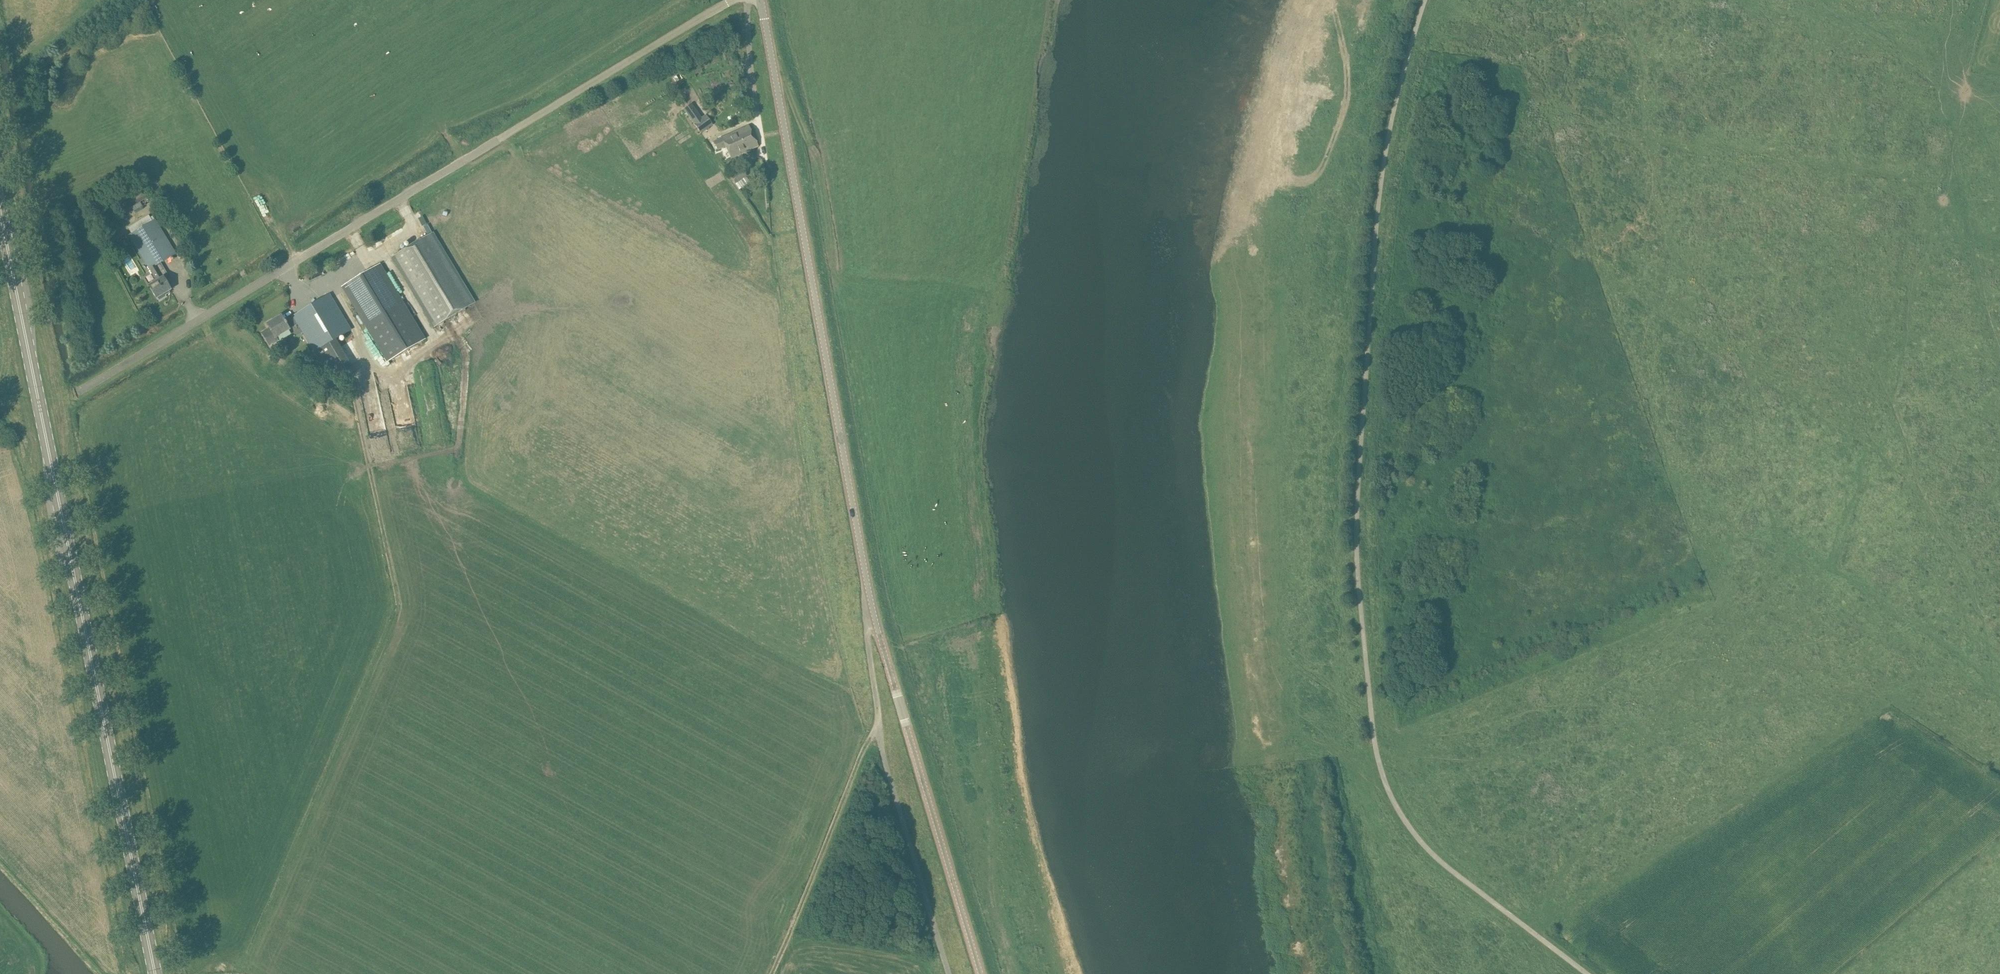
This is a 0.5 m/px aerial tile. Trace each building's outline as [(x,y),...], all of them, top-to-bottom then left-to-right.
[(701,118),(692,104),(684,110),(701,133),(712,125),(706,115),(701,118)] [(738,154),(738,155),(758,146),(749,126),(735,132),(739,141),(736,143),(741,153),(738,154)] [(739,141),(735,132),(714,141),(718,150),(726,147),(731,159),(738,155),(738,154),(741,153),(736,143),(739,141)] [(747,177),(741,168),(740,169),(730,177),(735,184),(747,177)] [(148,197),(143,187),(125,197),(124,195),(117,199),(124,211),(148,197)] [(176,254),(155,219),(129,235),(157,281),(149,286),(157,298),(159,302),(167,297),(166,296),(170,293),(169,291),(171,289),(164,278),(163,278),(156,266),(176,254)] [(475,303),(433,233),(393,257),(435,327),(475,303)] [(423,341),(378,265),(344,286),(389,361),(423,341)] [(267,324),(270,329),(262,333),(271,347),(279,342),(276,337),(298,324),(314,352),(350,330),(329,295),(293,316),(294,317),(285,322),(281,316),(267,324)]
